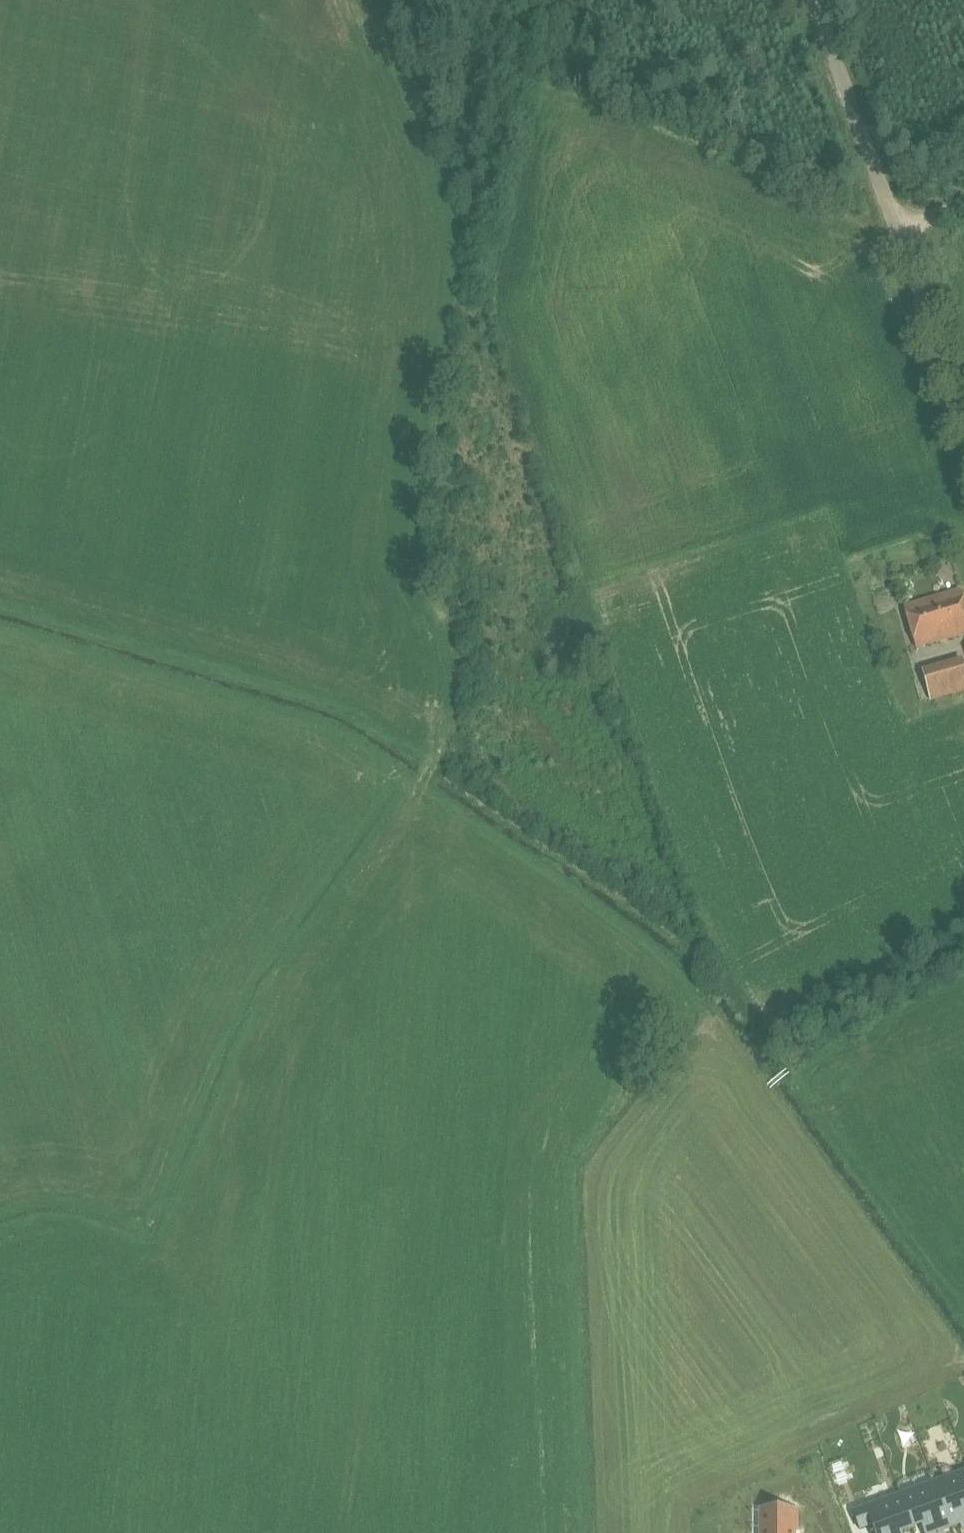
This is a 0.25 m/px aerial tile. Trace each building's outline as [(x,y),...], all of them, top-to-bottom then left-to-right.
[(963,633),(963,603),(960,588),(904,605),(916,647),(963,633)] [(924,677),(930,699),(963,690),(963,665),(924,677)] [(938,1481),(956,1526),(963,1523),(963,1471),(938,1481)] [(904,1495),(917,1528),(926,1524),(930,1532),(948,1532),(947,1529),(956,1526),(938,1481),(904,1495)] [(857,1514),(864,1532),(877,1526),(879,1532),(905,1532),(917,1528),(904,1495),(857,1514)] [(761,1507),(762,1532),(796,1532),(796,1524),(797,1524),(797,1506),(761,1507)]
